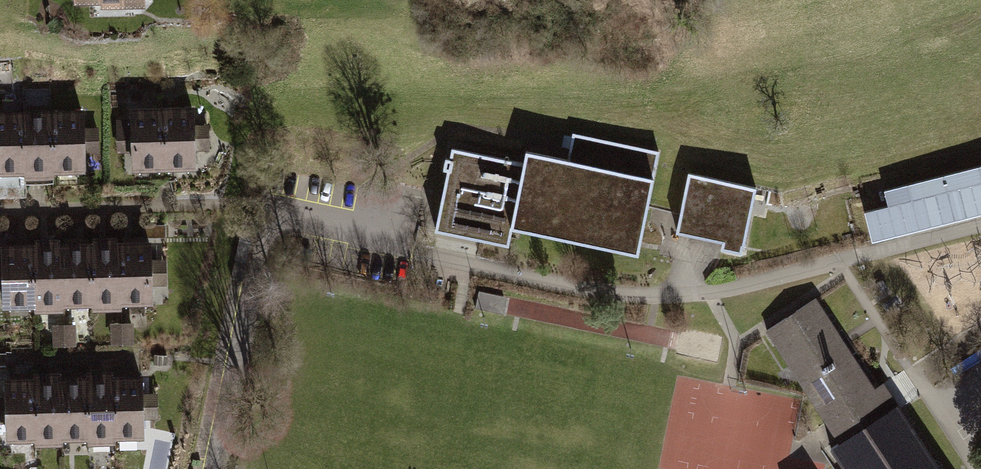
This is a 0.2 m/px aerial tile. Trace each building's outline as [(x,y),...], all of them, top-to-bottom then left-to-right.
[(160,106),(162,169),(193,168),(191,105),(160,106)] [(132,107),(134,170),(162,169),(160,106),(132,107)] [(52,110),(55,173),(82,173),(80,109),(52,110)] [(22,111),(24,174),(55,173),(52,110),(22,111)] [(0,175),(24,174),(22,111),(0,112),(0,175)] [(454,154),(437,234),(460,239),(508,249),(512,230),(637,257),(658,156),(576,139),(571,166),(526,156),(523,169),(454,154)] [(938,225),(980,216),(980,170),(928,182),(938,225)] [(674,202),(668,230),(722,242),(720,249),(739,253),(753,191),(680,176),(674,202)] [(115,241),(117,304),(146,303),(144,240),(115,241)] [(61,242),(64,305),(91,305),(89,241),(61,242)] [(89,241),(91,305),(117,304),(115,241),(89,241)] [(31,243),(33,306),(64,305),(61,242),(31,243)] [(3,244),(5,307),(33,306),(31,243),(3,244)] [(503,320),(507,303),(480,297),(476,315),(503,320)] [(892,400),(882,384),(872,391),(816,303),(767,330),(827,428),(830,437),(835,445),(826,451),(836,468),(936,468),(892,400)] [(109,376),(111,439),(136,439),(134,375),(109,376)] [(83,377),(85,440),(111,439),(109,376),(83,377)] [(32,378),(34,441),(60,441),(58,377),(32,378)] [(58,377),(60,441),(85,440),(83,377),(58,377)] [(7,379),(9,442),(34,441),(32,378),(7,379)]
